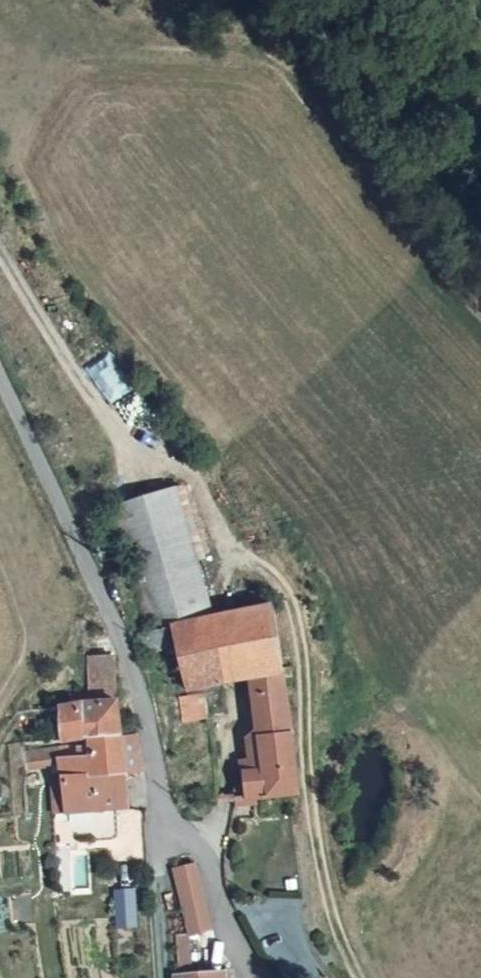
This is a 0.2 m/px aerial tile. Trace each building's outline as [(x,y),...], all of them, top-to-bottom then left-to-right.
[(115,505),(147,630),(212,617),(181,489),(115,505)] [(212,617),(147,630),(142,631),(146,652),(176,644),(186,684),(205,679),(220,676),(249,671),(280,665),(272,604),(212,617)] [(73,714),(97,711),(131,707),(129,693),(127,675),(120,676),(118,658),(113,632),(81,634),(82,644),(86,661),(88,680),(69,683),(73,714)] [(280,665),(249,671),(260,750),(239,753),(245,790),(297,783),(280,665)] [(220,676),(205,679),(211,706),(227,702),(220,676)] [(74,730),(76,749),(112,745),(113,751),(137,748),(133,721),(131,707),(97,711),(99,728),(74,730)] [(139,778),(137,748),(113,751),(112,745),(76,749),(53,751),(55,788),(57,810),(129,802),(127,780),(139,778)] [(218,930),(190,858),(164,868),(193,941),(218,930)] [(117,927),(141,925),(139,887),(115,888),(117,927)]
